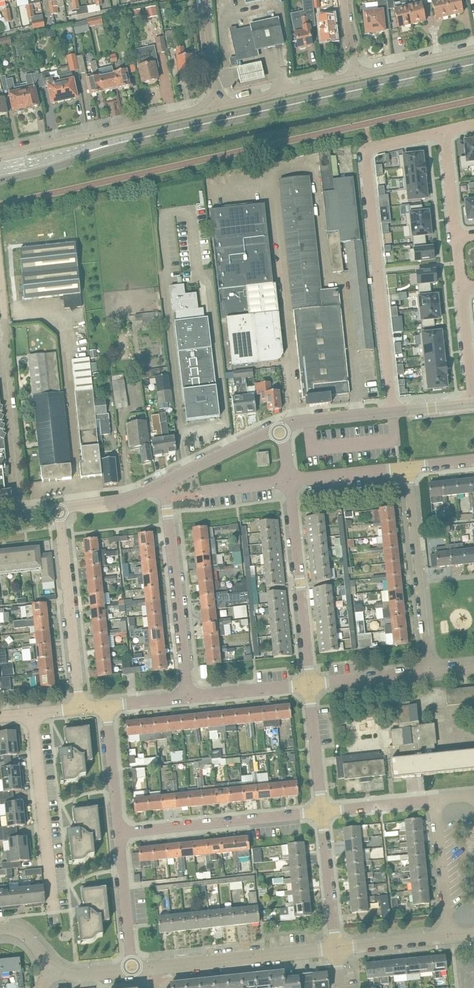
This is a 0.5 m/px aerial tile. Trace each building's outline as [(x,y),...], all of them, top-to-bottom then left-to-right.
[(380,4),(377,4),(378,12),(364,14),(367,33),(384,31),(382,19),(389,18),(387,3),(387,0),(380,0),(380,4)] [(407,7),(411,25),(425,22),(421,4),(420,4),(419,0),(414,0),(415,5),(407,7)] [(445,0),(433,0),(433,1),(432,1),(436,19),(449,16),(445,0)] [(449,16),(462,13),(459,0),(445,0),(449,16)] [(411,25),(407,7),(401,8),(399,1),(394,3),(395,10),(399,28),(411,25)] [(96,4),(88,6),(89,13),(95,12),(100,11),(99,6),(96,6),(96,5),(96,4)] [(156,6),(146,8),(147,15),(157,13),(156,6)] [(311,32),(309,22),(307,16),(300,18),(303,31),(295,33),(298,49),(312,46),(309,32),(311,32)] [(336,41),(335,30),(335,29),(336,29),(336,28),(336,24),(333,24),(332,16),(319,17),(322,42),(336,41)] [(100,17),(87,20),(89,27),(101,24),(100,17)] [(43,20),(32,22),(33,29),(45,26),(43,20)] [(236,30),(235,27),(229,29),(236,57),(230,58),(231,66),(238,65),(236,60),(257,55),(256,50),(284,44),(279,21),(236,30)] [(52,29),(45,30),(46,37),(54,36),(52,29)] [(167,48),(176,47),(179,73),(193,72),(192,55),(184,56),(183,47),(177,47),(175,30),(165,31),(167,48)] [(164,35),(157,37),(160,53),(166,52),(164,35)] [(13,46),(12,37),(0,38),(0,39),(1,47),(13,46)] [(153,47),(135,51),(139,67),(140,73),(143,83),(158,80),(155,70),(155,67),(158,67),(153,47)] [(81,73),(87,72),(83,55),(77,56),(81,73)] [(90,62),(93,78),(87,79),(90,95),(103,92),(99,76),(96,61),(90,62)] [(114,73),(117,89),(130,86),(126,70),(114,73)] [(64,101),(58,77),(49,79),(48,73),(42,74),(44,87),(48,86),(52,103),(64,101)] [(99,76),(103,92),(103,91),(117,88),(117,89),(114,73),(114,74),(100,77),(99,76)] [(21,91),(25,109),(39,106),(34,85),(31,74),(25,76),(28,89),(21,91)] [(58,77),(64,101),(77,98),(71,74),(58,77)] [(25,109),(21,91),(15,92),(12,78),(6,79),(9,92),(13,111),(24,109),(24,110),(25,109)] [(460,157),(461,170),(468,169),(468,167),(473,166),(473,139),(471,140),(464,141),(466,157),(460,157)] [(331,272),(343,271),(340,243),(345,242),(356,342),(358,351),(373,350),(362,240),(361,240),(353,178),(333,180),(330,152),(318,153),(331,272)] [(409,155),(398,156),(400,168),(424,165),(423,165),(422,153),(417,154),(416,152),(409,153),(409,155)] [(424,165),(400,168),(402,168),(403,178),(425,176),(424,165)] [(425,176),(403,178),(404,189),(426,187),(425,176)] [(349,393),(338,289),(321,291),(309,177),(279,180),(303,398),(306,398),(307,407),(330,404),(330,396),(349,393)] [(426,187),(404,189),(407,189),(408,201),(427,199),(426,187)] [(465,201),(466,208),(464,208),(465,215),(467,214),(467,220),(473,219),(473,200),(465,201)] [(221,209),(210,210),(222,319),(226,318),(231,366),(274,362),(272,345),(281,344),(273,263),(271,263),(264,204),(253,206),(253,204),(221,207),(221,209)] [(410,213),(405,214),(406,226),(430,223),(428,211),(422,212),(422,205),(409,207),(410,213)] [(430,223),(406,226),(409,226),(410,237),(412,237),(413,243),(426,242),(425,236),(431,235),(430,223)] [(414,249),(409,250),(410,262),(433,260),(432,247),(426,248),(426,242),(413,243),(414,249)] [(81,307),(80,294),(75,243),(19,249),(25,300),(64,295),(65,308),(81,307)] [(435,270),(416,272),(418,291),(431,290),(430,283),(436,283),(435,270)] [(184,284),(170,285),(173,312),(175,311),(176,321),(174,322),(185,411),(186,421),(209,418),(209,420),(215,419),(215,418),(220,417),(219,407),(208,318),(203,318),(202,313),(197,313),(196,309),(198,309),(196,292),(185,293),(184,284)] [(431,296),(431,290),(418,291),(420,309),(438,307),(437,295),(431,296)] [(440,319),(438,307),(420,309),(422,327),(434,326),(434,319),(440,319)] [(12,312),(12,322),(30,321),(30,312),(12,312)] [(421,345),(418,345),(419,346),(442,343),(441,332),(420,334),(421,345)] [(442,343),(419,346),(420,357),(443,354),(442,343)] [(45,354),(39,354),(29,355),(40,460),(37,460),(38,469),(41,469),(42,479),(43,481),(43,479),(62,477),(63,479),(72,478),(71,474),(72,474),(71,464),(70,464),(63,392),(50,393),(45,354)] [(443,354),(420,357),(424,357),(425,366),(421,367),(445,365),(445,364),(443,354)] [(102,475),(93,389),(90,359),(72,361),(76,391),(75,391),(82,463),(80,463),(81,478),(102,475)] [(445,365),(421,367),(422,378),(446,375),(445,365)] [(240,371),(233,372),(234,378),(234,386),(237,385),(242,385),(241,377),(240,371)] [(171,391),(168,375),(155,377),(158,393),(171,391)] [(446,375),(422,378),(423,390),(433,389),(434,390),(441,390),(441,388),(447,387),(446,376),(446,375)] [(125,380),(113,382),(117,409),(129,407),(125,380)] [(246,384),(242,385),(245,414),(256,412),(254,395),(248,395),(246,384)] [(245,414),(242,385),(237,385),(239,396),(232,397),(234,415),(245,414)] [(267,402),(268,411),(281,409),(279,391),(270,392),(270,388),(261,389),(262,402),(267,402)] [(171,391),(158,393),(158,403),(159,403),(168,401),(172,401),(171,391)] [(103,436),(111,435),(109,414),(100,415),(103,436)] [(12,502),(10,488),(5,488),(2,468),(5,468),(4,463),(6,462),(4,439),(6,434),(3,433),(3,430),(5,425),(2,424),(2,420),(4,416),(0,415),(0,503),(12,502)] [(165,454),(159,417),(159,416),(152,417),(154,432),(157,431),(159,439),(152,440),(154,456),(165,454)] [(166,416),(159,417),(165,454),(176,452),(174,436),(169,437),(166,416)] [(146,421),(125,424),(129,449),(140,447),(142,463),(152,461),(146,421)] [(268,452),(257,454),(258,467),(269,466),(268,452)] [(100,460),(102,475),(104,475),(105,485),(118,484),(115,458),(100,460)] [(472,493),(470,479),(457,481),(458,495),(469,494),(472,493)] [(445,496),(442,496),(443,504),(444,504),(448,504),(447,496),(458,495),(457,481),(443,482),(445,496)] [(445,496),(443,482),(429,484),(430,498),(442,496),(445,496)] [(381,523),(395,522),(393,508),(380,509),(381,520),(381,523)] [(307,528),(324,526),(323,515),(305,517),(307,528)] [(261,533),(279,531),(278,520),(260,522),(261,533)] [(374,524),(375,537),(377,537),(377,538),(396,536),(395,522),(381,523),(374,524)] [(326,537),(324,526),(307,528),(308,539),(326,537)] [(438,527),(433,527),(434,535),(446,533),(445,526),(438,527)] [(208,542),(207,539),(206,528),(193,529),(194,543),(208,542)] [(279,531),(261,533),(262,544),(280,542),(279,531)] [(140,549),(154,547),(152,533),(133,535),(134,547),(140,546),(140,549)] [(396,536),(377,538),(378,548),(384,548),(384,551),(398,549),(396,536)] [(327,548),(326,537),(308,539),(309,550),(327,548)] [(208,542),(194,543),(196,557),(209,555),(208,544),(215,544),(215,538),(207,539),(208,542)] [(98,553),(98,550),(97,539),(83,541),(85,555),(98,553)] [(281,553),(280,542),(262,544),(263,554),(281,553)] [(463,545),(452,546),(448,546),(448,553),(450,553),(452,566),(465,564),(464,552),(463,545)] [(41,570),(40,555),(39,547),(33,548),(33,546),(30,546),(30,550),(28,551),(30,571),(41,570)] [(140,546),(134,547),(133,547),(133,552),(140,551),(142,562),(155,561),(154,547),(140,549),(140,546)] [(30,571),(28,551),(26,551),(24,547),(21,547),(21,549),(16,549),(18,572),(30,571)] [(7,553),(5,553),(7,573),(18,572),(16,549),(11,550),(11,548),(8,549),(7,553)] [(327,548),(309,550),(310,560),(328,559),(327,548)] [(398,549),(384,551),(385,553),(386,564),(399,563),(398,549)] [(105,550),(98,550),(98,553),(85,555),(86,568),(100,567),(98,555),(106,555),(105,550)] [(464,552),(465,564),(473,563),(473,551),(464,552)] [(241,564),(239,552),(232,553),(233,565),(241,564)] [(41,570),(42,583),(54,581),(51,553),(40,555),(41,570)] [(281,553),(263,554),(264,565),(282,563),(281,553)] [(450,553),(448,553),(436,555),(437,567),(452,566),(450,553)] [(216,554),(209,555),(196,557),(197,570),(211,569),(210,566),(218,566),(216,554)] [(329,569),(328,559),(310,560),(311,571),(329,569)] [(155,561),(142,562),(142,569),(136,570),(137,574),(143,574),(143,576),(157,575),(155,561)] [(282,563),(264,565),(265,576),(283,574),(282,563)] [(400,576),(399,563),(386,564),(387,575),(387,577),(400,576)] [(218,570),(218,566),(210,566),(211,569),(197,570),(199,584),(212,582),(211,571),(218,570)] [(101,578),(100,567),(86,568),(88,582),(101,580),(101,578)] [(330,580),(329,569),(311,571),(312,582),(330,580)] [(137,574),(136,574),(136,579),(143,578),(144,589),(158,588),(157,575),(143,576),(143,574),(137,574)] [(283,574),(265,576),(267,587),(284,585),(283,574)] [(400,576),(387,577),(387,580),(388,591),(402,590),(400,576)] [(248,592),(246,579),(243,579),(244,587),(234,588),(235,593),(248,592)] [(101,582),(101,580),(88,582),(89,595),(102,594),(101,582)] [(212,582),(199,584),(200,597),(213,596),(213,593),(212,582)] [(313,588),(314,599),(332,597),(331,593),(334,593),(334,586),(313,588)] [(160,601),(158,588),(144,589),(146,601),(146,603),(160,601)] [(403,604),(402,590),(388,591),(389,602),(390,605),(403,604)] [(268,604),(286,602),(285,591),(267,593),(268,604)] [(222,597),(221,597),(220,592),(213,593),(213,596),(200,597),(201,611),(215,609),(214,604),(220,603),(222,601),(222,597)] [(228,596),(222,597),(222,601),(224,602),(248,600),(248,592),(235,593),(228,594),(228,596)] [(102,594),(89,595),(91,609),(104,608),(104,605),(102,594)] [(332,597),(314,599),(315,610),(333,608),(332,597)] [(146,601),(139,601),(139,606),(146,605),(147,617),(161,615),(160,601),(146,603),(146,601)] [(287,613),(286,602),(268,604),(269,614),(287,613)] [(389,602),(383,603),(383,608),(390,607),(391,618),(405,617),(403,604),(390,605),(389,602)] [(46,604),(33,605),(26,606),(27,618),(34,617),(34,620),(48,618),(46,604)] [(111,604),(104,605),(104,608),(91,609),(92,622),(106,621),(104,609),(112,609),(111,604)] [(356,622),(363,621),(361,607),(354,608),(356,622)] [(334,619),(333,608),(315,610),(316,621),(334,619)] [(216,621),(215,609),(201,611),(203,624),(216,623),(216,621)] [(287,613),(269,614),(271,625),(288,623),(287,613)] [(161,615),(147,617),(149,627),(149,630),(162,629),(161,615)] [(34,617),(27,618),(26,618),(27,621),(13,622),(14,629),(35,627),(35,633),(49,631),(48,618),(34,620),(34,617)] [(405,617),(391,618),(392,629),(386,630),(386,635),(393,634),(393,632),(406,630),(405,617)] [(335,630),(334,619),(316,621),(317,632),(335,630)] [(216,623),(203,624),(204,638),(218,637),(225,636),(223,624),(223,620),(216,621),(216,623)] [(107,632),(106,621),(92,622),(94,636),(107,634),(107,632)] [(120,622),(121,631),(114,631),(114,636),(122,635),(121,633),(127,632),(126,621),(120,622)] [(363,621),(356,622),(357,635),(364,635),(363,621)] [(288,623),(271,625),(272,636),(290,634),(288,623)] [(149,630),(149,627),(141,628),(142,633),(144,633),(145,644),(164,642),(162,629),(149,630)] [(336,641),(335,630),(317,632),(318,643),(336,641)] [(407,644),(406,630),(393,632),(393,634),(394,645),(407,644)] [(35,633),(36,639),(30,639),(31,645),(37,644),(37,647),(50,645),(49,631),(35,633)] [(107,634),(94,636),(95,649),(108,648),(107,637),(114,636),(114,631),(107,632),(107,634)] [(290,634),(272,636),(273,647),(291,645),(290,634)] [(366,648),(364,635),(357,635),(359,649),(366,648)] [(219,648),(218,637),(204,638),(206,651),(219,650),(219,648)] [(0,644),(0,645),(4,649),(9,645),(5,640),(0,644)] [(337,651),(336,641),(318,643),(320,653),(337,651)] [(148,652),(148,655),(144,656),(145,660),(147,660),(152,659),(152,657),(165,656),(164,642),(145,644),(146,652),(148,652)] [(31,645),(29,645),(30,650),(31,661),(38,660),(52,659),(50,645),(37,647),(37,644),(31,645)] [(291,645),(273,647),(274,658),(292,656),(291,645)] [(108,648),(95,649),(96,663),(110,662),(110,659),(108,648)] [(219,650),(206,651),(207,665),(220,663),(219,652),(219,650)] [(152,659),(147,660),(148,672),(167,669),(165,656),(152,657),(152,659)] [(52,659),(38,660),(39,671),(32,672),(33,676),(35,676),(40,676),(40,673),(53,672),(52,659)] [(122,661),(123,674),(131,673),(129,660),(122,661)] [(1,664),(2,675),(14,673),(13,662),(1,664)] [(110,664),(110,662),(96,663),(98,677),(111,675),(110,664)] [(40,676),(35,676),(37,687),(55,686),(53,672),(40,673),(40,676)] [(0,678),(1,687),(2,691),(12,690),(10,677),(0,678)] [(446,691),(447,706),(473,703),(473,688),(446,691)] [(276,720),(278,720),(291,719),(289,705),(275,707),(276,720)] [(416,706),(397,708),(398,715),(396,716),(397,724),(399,724),(399,730),(389,731),(390,739),(392,739),(393,747),(399,746),(400,759),(390,760),(392,779),(473,770),(473,751),(424,756),(424,750),(435,749),(432,726),(417,728),(416,722),(418,722),(416,706)] [(275,707),(261,708),(263,722),(264,729),(273,728),(279,728),(278,720),(276,720),(275,707)] [(261,708),(248,710),(249,724),(250,730),(253,730),(253,737),(256,737),(254,723),(263,722),(261,708)] [(249,724),(248,710),(234,711),(236,725),(249,724)] [(234,711),(221,712),(222,726),(225,726),(236,725),(234,711)] [(222,726),(221,712),(207,714),(209,728),(209,734),(217,733),(217,727),(220,727),(220,734),(226,733),(225,726),(222,726)] [(207,714),(194,715),(195,729),(196,736),(198,736),(199,743),(200,743),(198,729),(209,728),(207,714)] [(195,729),(194,715),(180,717),(182,731),(195,729)] [(182,731),(180,717),(167,718),(169,740),(172,739),(175,739),(174,732),(182,731)] [(167,718),(153,720),(155,741),(167,740),(169,740),(167,718)] [(153,720),(140,721),(141,735),(138,735),(139,743),(155,741),(153,720)] [(141,735),(140,721),(126,722),(128,736),(138,735),(141,735)] [(81,776),(83,776),(85,776),(86,776),(85,762),(92,761),(89,728),(83,728),(83,724),(64,726),(66,750),(61,751),(60,750),(63,777),(61,778),(61,783),(72,782),(75,782),(77,780),(79,778),(81,776)] [(19,743),(18,735),(16,735),(15,731),(0,733),(0,745),(19,743)] [(0,745),(0,763),(6,762),(6,756),(9,756),(18,755),(18,751),(20,751),(19,743),(0,745)] [(212,760),(219,759),(222,759),(222,751),(211,752),(212,760)] [(173,762),(186,760),(185,752),(173,753),(173,762)] [(343,756),(336,757),(337,765),(338,779),(339,779),(345,778),(345,780),(360,778),(361,783),(370,782),(370,777),(385,775),(384,760),(379,752),(343,756)] [(157,764),(157,754),(145,756),(146,765),(157,764)] [(0,763),(0,769),(1,769),(2,780),(23,778),(22,770),(20,770),(19,767),(11,768),(9,756),(6,756),(6,762),(0,763)] [(212,760),(198,761),(199,768),(213,766),(213,765),(212,760)] [(2,780),(4,791),(0,792),(0,798),(14,797),(13,791),(22,790),(21,786),(24,786),(23,778),(2,780)] [(253,787),(242,788),(243,801),(257,800),(255,787),(258,786),(257,779),(253,780),(253,787)] [(226,790),(215,791),(216,804),(230,803),(228,789),(231,789),(230,782),(225,782),(226,790)] [(287,783),(282,784),(284,797),(298,795),(296,782),(287,783)] [(284,797),(282,784),(269,785),(270,798),(284,797)] [(269,785),(258,786),(255,787),(257,800),(270,798),(269,785)] [(176,788),(171,788),(172,795),(161,796),(162,810),(176,808),(174,795),(177,795),(176,788)] [(242,788),(231,789),(228,789),(230,803),(243,801),(242,788)] [(162,810),(161,796),(150,798),(149,791),(144,792),(144,798),(147,798),(149,811),(162,810)] [(204,792),(201,792),(203,806),(216,804),(215,791),(204,792)] [(199,793),(188,794),(189,807),(203,806),(201,792),(199,793)] [(188,794),(177,795),(174,795),(176,808),(189,807),(188,794)] [(0,798),(0,805),(5,804),(6,815),(26,813),(26,805),(23,805),(23,802),(14,803),(14,797),(0,798)] [(147,798),(144,798),(134,799),(135,813),(149,811),(147,798)] [(89,857),(92,856),(94,856),(95,856),(93,842),(101,841),(97,808),(92,809),(91,804),(72,806),(75,831),(69,831),(69,830),(68,830),(71,857),(69,858),(69,863),(81,862),(83,862),(86,860),(87,858),(89,857)] [(26,813),(6,815),(7,827),(8,833),(17,832),(17,826),(25,825),(25,822),(27,821),(26,813)] [(406,833),(422,832),(421,819),(405,821),(406,831),(397,832),(398,837),(406,836),(406,833)] [(360,840),(360,838),(359,831),(368,830),(367,825),(359,826),(359,828),(343,829),(345,842),(360,840)] [(406,833),(406,836),(407,843),(399,843),(399,848),(407,847),(407,845),(423,844),(422,832),(406,833)] [(27,837),(18,838),(9,839),(9,840),(10,851),(30,849),(29,841),(27,841),(27,837)] [(235,852),(237,852),(249,850),(247,837),(233,838),(235,852)] [(360,840),(345,842),(346,853),(362,852),(361,850),(361,842),(369,841),(369,837),(360,838),(360,840)] [(233,838),(220,840),(221,854),(233,852),(234,859),(238,859),(237,852),(235,852),(233,838)] [(220,840),(206,841),(207,855),(210,855),(221,854),(220,840)] [(206,841),(193,843),(194,857),(205,855),(206,862),(211,861),(210,855),(207,855),(206,841)] [(194,857),(193,843),(179,844),(181,858),(183,858),(194,857)] [(179,844),(166,846),(167,859),(178,858),(179,865),(184,865),(183,858),(181,858),(179,844)] [(288,857),(305,856),(304,844),(288,845),(289,855),(280,855),(281,861),(289,860),(288,857)] [(407,845),(407,847),(408,855),(400,856),(400,860),(409,859),(408,858),(424,856),(423,844),(407,845)] [(167,859),(166,846),(152,847),(153,861),(156,861),(167,859)] [(153,861),(152,847),(139,849),(139,853),(131,854),(133,870),(141,869),(141,862),(151,861),(152,861),(153,861)] [(30,849),(10,851),(11,862),(1,863),(2,869),(6,869),(12,868),(18,868),(18,862),(29,861),(29,857),(31,857),(30,849)] [(362,852),(346,853),(347,866),(363,864),(363,862),(362,855),(370,854),(370,849),(361,850),(362,852)] [(261,855),(253,856),(254,864),(262,863),(261,855)] [(288,857),(289,860),(289,867),(281,867),(282,872),(290,872),(290,870),(306,868),(305,856),(288,857)] [(408,858),(409,859),(409,867),(401,868),(402,872),(410,872),(410,869),(426,868),(424,856),(408,858)] [(363,864),(347,866),(348,878),(364,876),(364,874),(363,866),(372,865),(371,861),(363,862),(363,864)] [(290,870),(290,872),(290,879),(283,879),(283,885),(291,884),(291,881),(307,880),(306,868),(290,870)] [(410,869),(410,872),(410,879),(402,880),(403,884),(411,883),(411,882),(427,880),(426,868),(410,869)] [(372,873),(364,874),(364,876),(348,878),(349,889),(365,888),(365,886),(364,879),(373,878),(372,873)] [(291,881),(291,884),(292,890),(284,891),(284,896),(292,896),(292,893),(308,892),(307,880),(291,881)] [(411,882),(411,883),(412,891),(404,892),(404,896),(412,896),(412,893),(428,892),(427,880),(411,882)] [(97,937),(100,936),(102,936),(103,936),(102,922),(109,921),(106,888),(100,889),(100,884),(81,886),(83,911),(77,911),(77,910),(80,938),(78,938),(78,943),(89,942),(92,941),(97,937)] [(373,885),(365,886),(365,888),(349,889),(351,901),(366,900),(366,897),(366,890),(374,889),(373,885)] [(43,886),(31,887),(33,906),(41,906),(41,903),(45,903),(43,886)] [(33,906),(31,887),(20,889),(22,905),(26,905),(26,907),(33,906)] [(20,889),(9,890),(11,909),(18,908),(18,906),(22,905),(20,889)] [(9,890),(0,891),(0,907),(3,907),(3,910),(11,909),(9,890)] [(250,908),(245,908),(247,924),(259,923),(256,892),(249,893),(250,908)] [(292,893),(292,896),(293,903),(285,903),(286,908),(288,908),(294,908),(293,905),(310,904),(308,892),(292,893)] [(412,893),(412,896),(413,903),(408,903),(408,908),(416,907),(416,905),(429,904),(428,892),(412,893)] [(380,910),(389,909),(388,895),(379,896),(380,910)] [(366,900),(351,901),(352,913),(368,912),(367,902),(375,901),(374,897),(366,897),(366,900)] [(294,908),(288,908),(289,915),(262,918),(262,923),(296,919),(295,917),(311,916),(310,904),(293,905),(294,908)] [(245,908),(233,909),(234,925),(247,924),(245,908)] [(233,909),(220,911),(222,927),(234,925),(233,909)] [(220,911),(208,912),(209,928),(222,927),(220,911)] [(209,928),(208,912),(195,913),(197,929),(209,928)] [(197,929),(195,913),(183,915),(185,931),(197,929)] [(183,915),(170,916),(172,932),(185,931),(183,915)] [(172,932),(170,916),(158,917),(160,933),(172,932)] [(432,957),(433,972),(447,971),(445,956),(432,957)] [(433,972),(432,957),(419,959),(420,974),(433,972)] [(420,974),(419,959),(405,960),(407,975),(420,974)] [(0,962),(2,977),(10,976),(10,972),(20,971),(19,960),(0,962)] [(407,975),(405,960),(392,961),(394,976),(407,975)] [(392,961),(379,963),(381,985),(389,984),(388,977),(394,976),(392,961)] [(381,985),(379,963),(366,964),(367,979),(373,978),(373,985),(381,985)] [(306,985),(306,987),(328,987),(326,971),(311,973),(313,984),(306,985)] [(268,973),(270,987),(285,987),(284,978),(283,974),(283,972),(268,973)] [(3,985),(4,985),(4,987),(24,987),(22,973),(20,973),(20,976),(17,976),(17,983),(8,984),(8,980),(2,980),(3,985)] [(254,975),(255,981),(256,987),(270,987),(268,973),(254,975)] [(284,978),(285,987),(306,987),(306,985),(299,986),(298,975),(298,974),(288,975),(288,976),(289,976),(289,978),(284,978)] [(240,976),(241,987),(256,987),(255,981),(254,975),(240,976)] [(226,978),(227,987),(241,987),(240,976),(226,978)] [(212,979),(213,987),(227,987),(226,978),(212,979)] [(198,981),(199,987),(213,987),(212,979),(198,981)]
